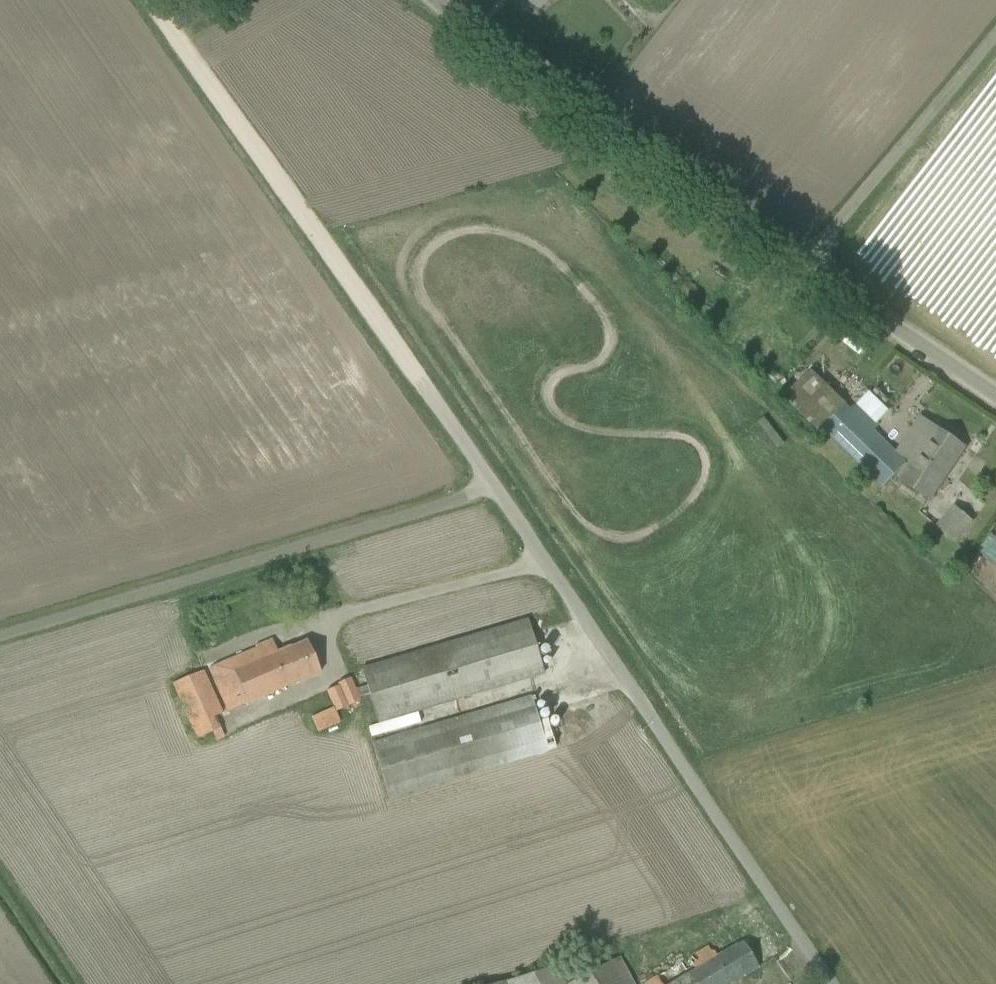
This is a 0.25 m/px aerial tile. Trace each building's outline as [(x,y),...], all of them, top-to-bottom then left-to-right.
[(540,9),(547,0),(529,0),(540,9)] [(847,405),(824,429),(884,487),(907,463),(874,431),(847,405)] [(930,498),(965,447),(938,429),(903,480),(930,498)] [(955,505),(936,526),(955,543),(974,521),(955,505)] [(363,670),(368,687),(370,695),(378,723),(545,673),(529,621),(363,670)] [(278,653),(272,640),(256,647),(257,649),(210,669),(229,712),(247,705),(321,673),(307,641),(291,648),(291,647),(278,653)] [(224,714),(205,670),(173,684),(197,741),(223,730),(217,717),(224,714)] [(349,707),(339,686),(327,691),(334,708),(336,713),(338,712),(349,707)] [(536,701),(534,697),(373,745),(388,798),(548,751),(533,702),(536,701)] [(336,713),(334,708),(313,718),(320,734),(343,724),(338,712),(336,713)] [(759,969),(743,941),(717,956),(710,946),(646,983),(733,983),(759,969)] [(619,957),(569,983),(634,983),(619,957)] [(558,966),(514,980),(516,983),(567,983),(558,966)]
